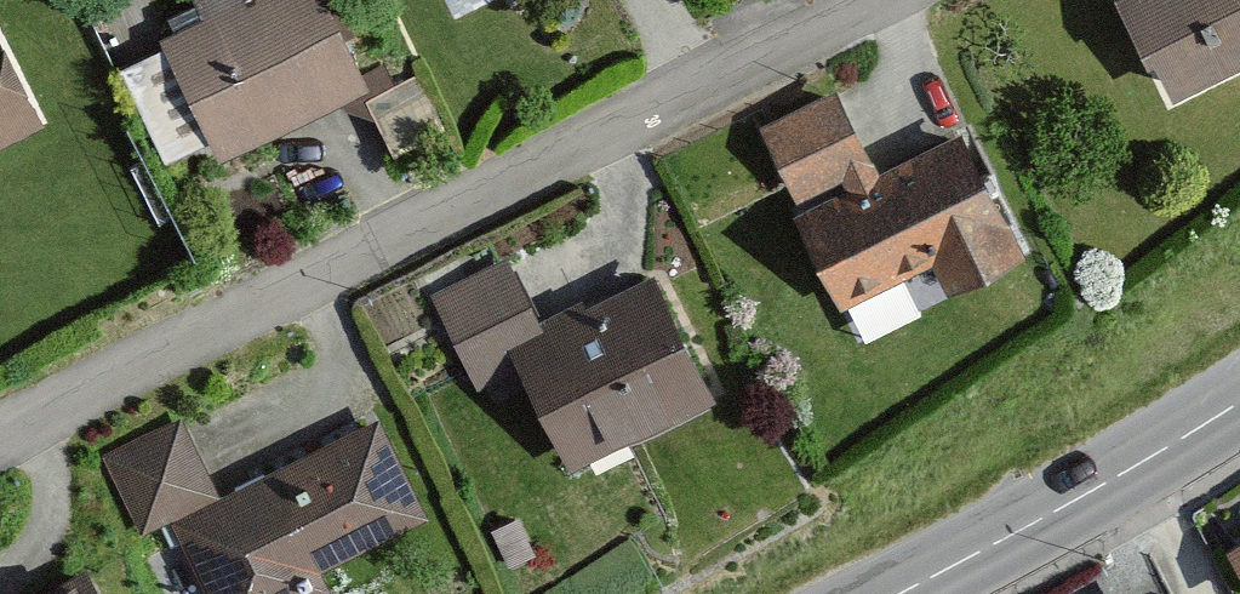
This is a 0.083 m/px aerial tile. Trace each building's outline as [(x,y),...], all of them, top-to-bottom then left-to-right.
[(209,11),(164,34),(224,153),(373,79),(333,0),(204,0),(209,11)] [(1161,100),(1239,65),(1239,0),(1117,0),(1161,100)] [(56,129),(0,14),(0,156),(56,129)] [(852,86),(769,124),(861,323),(1028,247),(971,123),(886,162),(852,86)] [(543,334),(503,248),(430,281),(476,380),(519,361),(565,462),(711,395),(658,282),(543,334)] [(177,418),(108,451),(143,523),(173,517),(210,593),(311,593),(303,576),(434,513),(384,412),(214,494),(177,418)] [(90,563),(30,593),(106,593),(90,563)]
